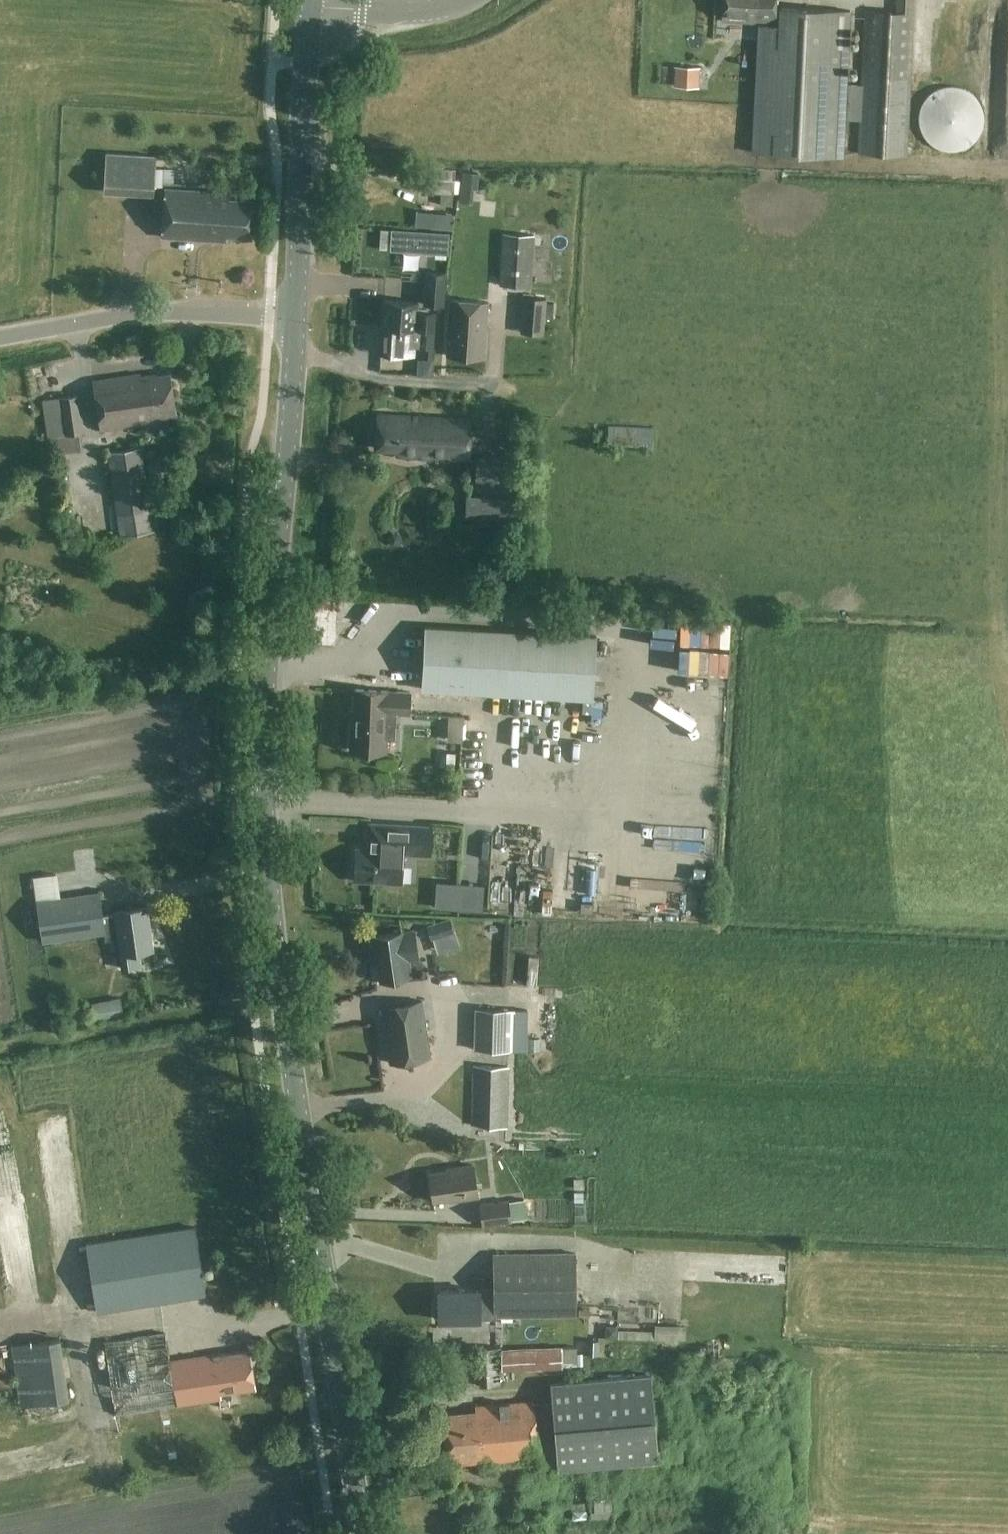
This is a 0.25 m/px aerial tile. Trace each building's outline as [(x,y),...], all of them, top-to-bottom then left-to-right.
[(754,21),(774,22),(775,0),(722,0),(721,21),(754,23),(754,21)] [(861,83),(846,83),(849,11),(779,8),(778,26),(757,25),(751,152),(842,157),(844,118),(859,119),(858,154),(906,156),(914,0),(896,0),(895,13),(865,12),(861,83)] [(736,36),(735,46),(754,47),(755,38),(736,36)] [(953,86),(950,86),(945,87),(942,87),(938,89),(934,91),(931,93),(927,96),(925,100),(922,103),(921,106),(920,109),(919,112),(919,117),(919,122),(920,126),(921,130),(923,135),(928,141),(931,144),(935,147),(939,148),(944,150),(953,151),(959,150),(963,149),(968,146),(972,143),(975,140),(978,137),(980,133),(983,124),(983,121),(983,118),(983,114),(982,111),(981,107),(980,104),(978,100),(975,96),(972,93),(967,90),(963,89),(957,87),(953,86)] [(155,187),(155,186),(163,187),(163,182),(173,183),(174,168),(156,167),(157,156),(107,153),(105,184),(155,187)] [(419,192),(441,193),(440,204),(453,204),(454,189),(455,169),(421,167),(419,192)] [(167,189),(163,236),(226,240),(226,235),(252,236),(254,200),(219,198),(219,192),(167,189)] [(430,227),(408,224),(407,234),(412,241),(422,242),(430,236),(430,227)] [(488,247),(497,248),(499,229),(490,228),(488,247)] [(502,233),(499,286),(532,288),(535,235),(502,233)] [(444,307),(445,290),(446,271),(426,270),(425,289),(424,305),(444,307)] [(524,295),(523,303),(520,331),(543,333),(546,297),(524,295)] [(382,321),(416,323),(418,302),(384,300),(382,321)] [(450,300),(446,357),(484,359),(488,302),(450,300)] [(421,311),(420,323),(435,324),(436,312),(421,311)] [(414,355),(416,323),(382,321),(380,353),(414,355)] [(433,348),(435,324),(420,323),(418,348),(433,348)] [(237,345),(237,357),(248,357),(248,345),(237,345)] [(142,375),(141,373),(95,380),(102,428),(156,421),(155,416),(176,413),(170,373),(157,375),(157,373),(142,375)] [(47,438),(57,437),(59,453),(83,449),(81,433),(85,432),(79,394),(42,400),(47,438)] [(470,418),(377,413),(375,448),(398,450),(398,456),(468,460),(470,418)] [(653,427),(608,425),(607,446),(652,447),(653,427)] [(107,452),(120,534),(154,529),(141,447),(107,452)] [(501,465),(475,464),(475,481),(500,483),(501,465)] [(468,497),(468,518),(514,519),(515,499),(468,497)] [(425,626),(422,689),(593,698),(596,635),(425,626)] [(396,737),(397,712),(410,713),(410,691),(356,689),(354,730),(353,750),(386,751),(387,736),(396,737)] [(450,737),(466,737),(467,712),(451,712),(450,737)] [(692,799),(692,809),(713,808),(713,798),(692,799)] [(402,883),(404,852),(431,854),(433,827),(396,825),(370,823),(368,850),(356,849),(354,880),(402,883)] [(37,875),(39,897),(63,895),(61,872),(37,875)] [(469,875),(470,906),(485,905),(484,875),(469,875)] [(494,878),(496,902),(509,901),(508,877),(494,878)] [(105,941),(118,940),(123,969),(142,966),(140,951),(153,949),(147,906),(114,910),(115,913),(103,914),(100,892),(37,901),(42,940),(104,932),(105,941)] [(414,931),(372,936),(374,955),(377,955),(378,964),(373,967),(374,976),(380,978),(380,980),(408,976),(406,960),(418,958),(414,931)] [(430,1056),(426,1023),(436,1022),(432,999),(382,1006),(390,1062),(430,1056)] [(519,1022),(509,1022),(509,1014),(474,1013),(473,1051),(518,1052),(519,1022)] [(506,1127),(508,1066),(473,1065),(472,1125),(506,1127)] [(455,1169),(429,1173),(433,1201),(449,1198),(450,1200),(478,1196),(473,1164),(455,1167),(455,1169)] [(509,1200),(478,1204),(481,1224),(511,1220),(509,1200)] [(195,1226),(86,1243),(97,1311),(206,1294),(195,1226)] [(478,1289),(439,1290),(440,1320),(478,1319),(478,1317),(576,1315),(575,1252),(494,1254),(495,1290),(478,1290),(478,1289)] [(165,1332),(103,1342),(115,1414),(220,1397),(220,1392),(255,1387),(249,1348),(170,1361),(165,1332)] [(60,1339),(29,1343),(11,1346),(20,1407),(70,1400),(60,1339)] [(698,1344),(698,1363),(720,1363),(720,1344),(698,1344)] [(478,1388),(489,1388),(505,1387),(505,1378),(503,1378),(502,1370),(563,1368),(562,1347),(477,1350),(478,1388)] [(476,1411),(443,1414),(447,1459),(461,1458),(462,1464),(539,1457),(539,1461),(557,1460),(558,1468),(659,1459),(651,1374),(550,1383),(552,1399),(475,1406),(476,1411)] [(587,1478),(590,1515),(614,1514),(611,1476),(587,1478)] [(572,1503),(573,1510),(572,1510),(573,1518),(587,1517),(586,1509),(585,1509),(584,1501),(572,1503)]
